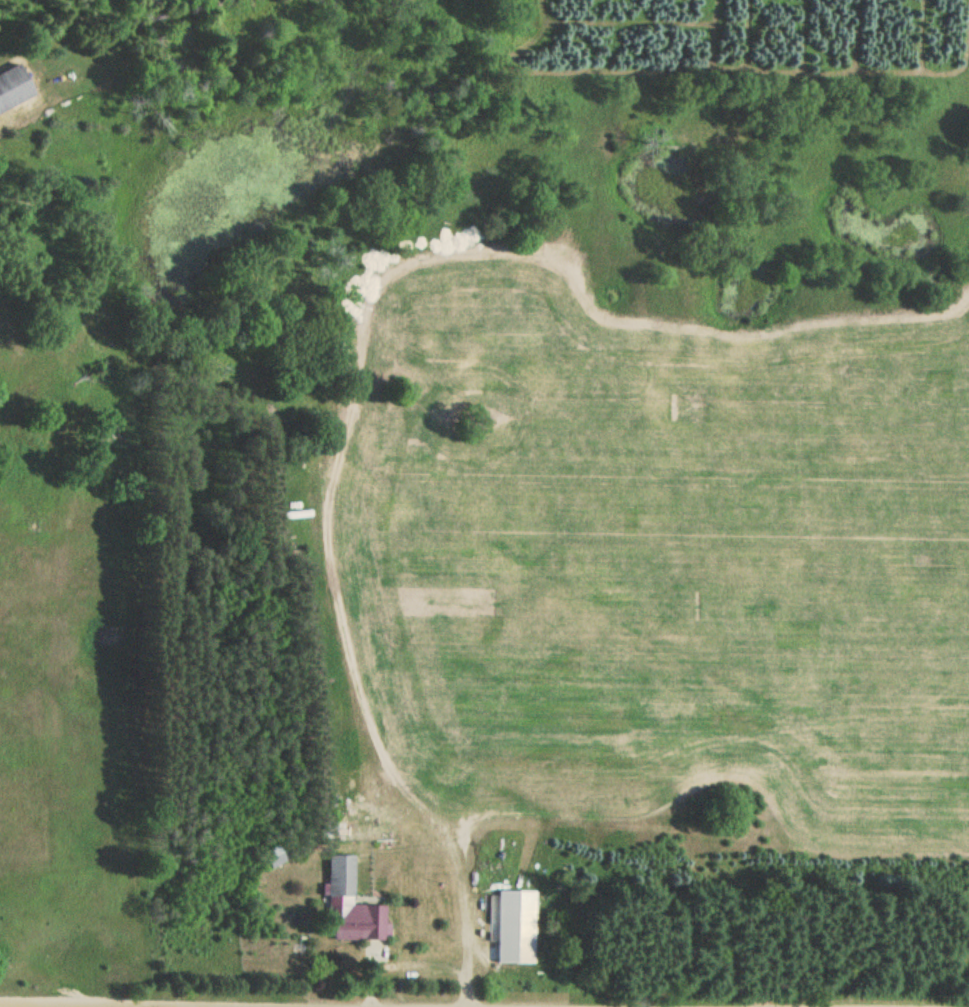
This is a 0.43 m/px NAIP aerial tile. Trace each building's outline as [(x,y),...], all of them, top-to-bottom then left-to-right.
[(22,64),(0,75),(0,113),(37,95),(22,64)] [(288,862),(280,844),(264,851),(272,869),(288,862)] [(328,853),(326,936),(384,937),(384,903),(350,902),(351,853),(328,853)] [(497,888),(533,889),(533,960),(496,960),(497,888)]
